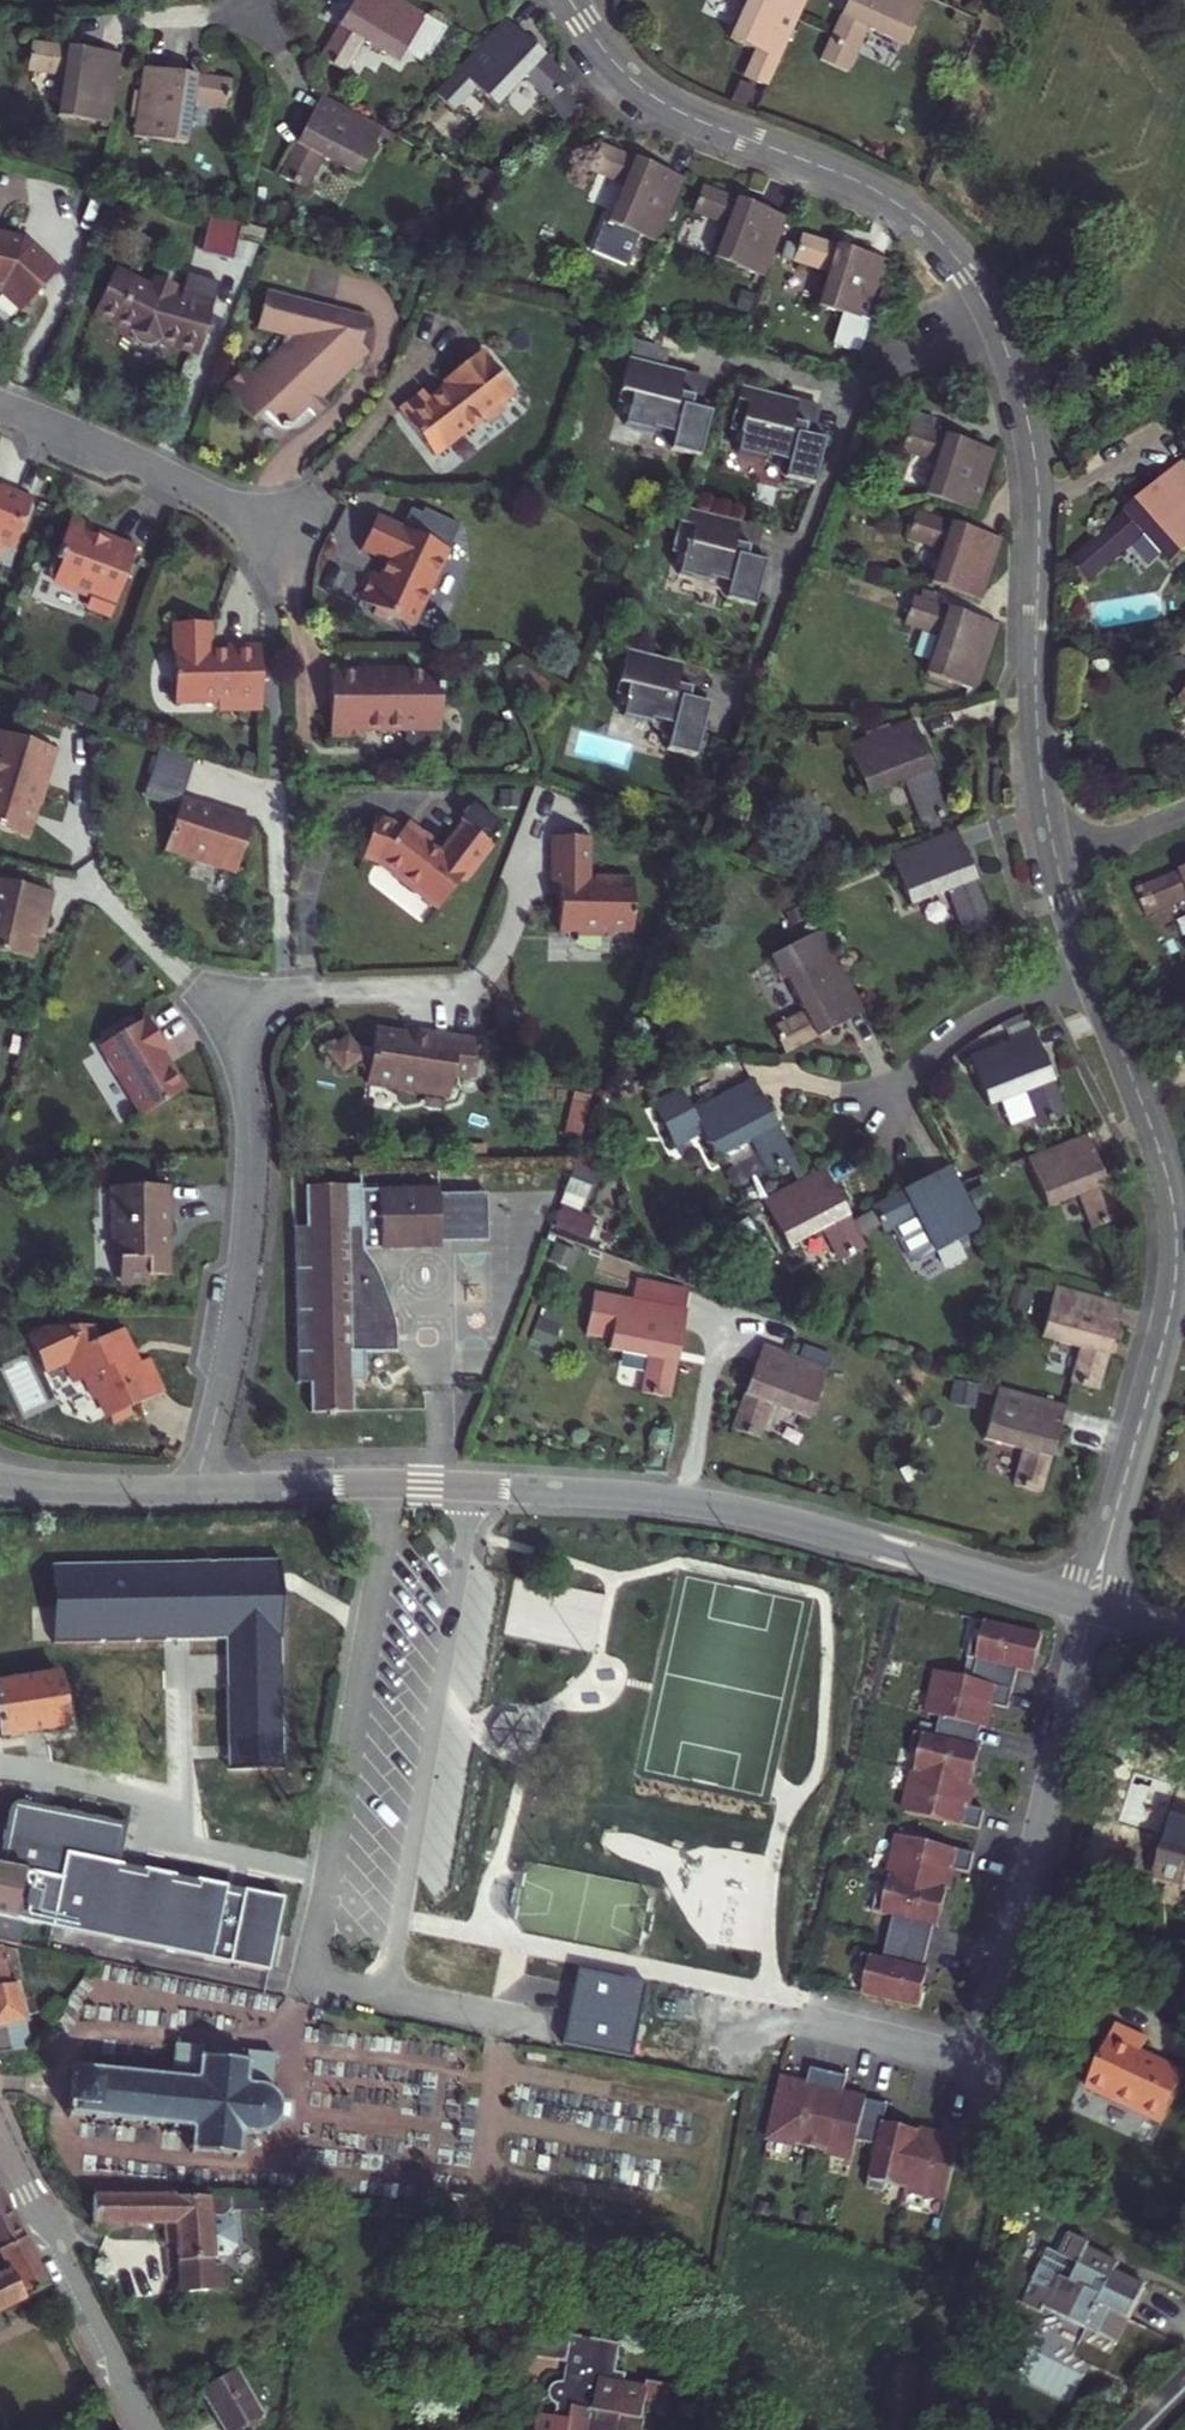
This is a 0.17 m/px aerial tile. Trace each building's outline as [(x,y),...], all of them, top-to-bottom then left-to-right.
[(328,59),(353,72),(372,43),(404,63),(409,56),(429,68),(453,30),(432,18),(403,0),(362,0),(328,59)] [(781,63),(810,2),(807,0),(744,0),(747,1),(731,41),(781,63)] [(828,68),(856,79),(873,34),(912,49),(932,0),(855,0),(828,68)] [(525,78),(556,106),(568,94),(575,85),(504,23),(458,74),(498,108),(525,78)] [(127,55),(34,40),(28,72),(65,79),(60,117),(116,127),(127,55)] [(233,112),(237,83),(146,68),(136,136),(191,145),(197,108),(233,112)] [(359,176),(384,131),(324,95),(283,175),(306,188),(323,158),(359,176)] [(662,244),(689,183),(606,148),(596,172),(631,187),(615,225),(662,244)] [(715,265),(768,285),(788,232),(792,221),(707,190),(698,215),(730,227),(715,265)] [(205,251),(234,256),(239,225),(210,220),(205,251)] [(867,348),(874,326),(878,314),(885,290),(893,264),(806,238),(799,263),(828,272),(817,308),(847,317),(837,352),(864,360),(867,348)] [(39,252),(29,246),(0,239),(0,293),(8,295),(30,315),(66,276),(39,252)] [(206,359),(225,289),(193,280),(188,301),(181,300),(183,294),(163,286),(159,296),(123,277),(101,318),(138,337),(139,343),(142,348),(147,351),(153,352),(159,351),(164,348),(206,359)] [(878,314),(887,317),(894,292),(885,290),(878,314)] [(374,362),(367,354),(374,326),(272,301),(263,337),(306,347),(260,387),(251,377),(233,394),(242,404),(238,407),(259,430),(265,423),(274,430),(293,435),(306,433),(319,425),(313,418),(316,415),(323,409),(374,362)] [(432,395),(408,414),(444,459),(492,420),(495,425),(513,411),(509,406),(523,395),(489,353),(452,383),(456,388),(438,402),(432,395)] [(683,378),(631,364),(623,399),(633,400),(630,412),(626,411),(625,419),(629,420),(626,431),(655,439),(655,436),(677,441),(673,456),(701,463),(710,426),(704,425),(706,415),(693,412),(695,404),(677,399),(683,378)] [(709,384),(683,378),(677,399),(695,404),(704,406),(709,384)] [(791,406),(740,393),(732,426),(741,429),(738,440),(735,439),(733,447),(738,448),(735,460),(764,467),(765,464),(787,470),(783,484),(811,492),(820,455),(812,453),(814,441),(803,438),(805,432),(788,427),(793,406),(791,406)] [(822,414),(793,406),(788,427),(805,432),(817,435),(822,414)] [(324,425),(332,418),(323,409),(316,415),(324,425)] [(930,497),(982,516),(1002,454),(980,448),(920,428),(912,452),(942,462),(930,497)] [(1088,546),(1072,560),(1091,582),(1143,537),(1170,567),(1184,553),(1184,477),(1175,467),(1088,546)] [(1,567),(12,571),(39,502),(7,488),(4,496),(0,494),(0,566),(1,567)] [(977,531),(922,511),(914,539),(948,551),(936,586),(988,604),(1007,542),(977,531)] [(739,529),(686,515),(677,549),(687,551),(684,563),(681,562),(679,569),(683,571),(680,582),(710,590),(711,587),(732,593),(729,607),(757,615),(766,578),(757,576),(760,564),(749,561),(751,555),(733,551),(739,529)] [(106,534),(104,540),(96,537),(97,532),(95,527),(78,521),(66,553),(63,552),(59,562),(62,562),(59,570),(56,570),(66,586),(67,584),(74,588),(74,590),(98,599),(97,602),(98,608),(102,612),(110,616),(116,614),(120,610),(121,611),(144,549),(106,534)] [(364,608),(418,633),(454,557),(382,523),(366,557),(391,569),(385,583),(377,579),(364,608)] [(768,536),(739,529),(733,551),(751,555),(762,558),(768,536)] [(1005,629),(921,600),(915,621),(945,632),(932,672),(982,690),(1005,629)] [(177,626),(179,706),(222,706),(222,714),(266,713),(265,649),(231,649),(231,653),(216,654),(215,625),(177,626)] [(676,692),(681,670),(630,657),(621,691),(631,693),(628,705),(625,703),(623,711),(628,713),(625,724),(653,731),(653,728),(675,734),(669,757),(697,765),(708,719),(700,717),(703,705),(691,702),(693,696),(676,692)] [(710,678),(681,670),(676,692),(693,696),(705,699),(710,678)] [(391,676),(332,675),(331,742),(366,742),(366,734),(404,735),(404,737),(408,737),(408,746),(416,750),(425,752),(434,752),(434,737),(441,736),(442,676),(409,676),(409,680),(391,680),(391,676)] [(931,827),(954,817),(919,722),(854,745),(873,796),(913,782),(931,827)] [(12,738),(4,736),(0,747),(0,770),(1,770),(12,738)] [(0,770),(0,832),(31,843),(42,810),(47,811),(54,790),(49,788),(60,754),(12,738),(1,770),(0,770)] [(164,751),(145,807),(180,819),(184,808),(199,762),(164,751)] [(505,798),(505,813),(521,814),(522,799),(505,798)] [(197,865),(240,879),(255,832),(184,808),(180,819),(167,859),(195,869),(197,865)] [(474,813),(460,829),(464,833),(487,850),(500,834),(474,813)] [(412,899),(420,898),(440,914),(462,886),(466,889),(493,855),(487,850),(464,833),(441,861),(430,853),(433,849),(409,830),(403,837),(392,829),(376,825),(365,862),(380,867),(402,884),(403,892),(412,899)] [(896,855),(916,906),(954,893),(973,939),(998,929),(959,831),(896,855)] [(605,944),(635,948),(641,899),(629,897),(630,891),(603,888),(602,894),(596,893),(602,849),(566,844),(560,890),(567,892),(564,912),(561,938),(579,941),(578,944),(604,947),(605,944)] [(1150,917),(1184,907),(1184,872),(1141,886),(1150,917)] [(51,894),(0,883),(0,956),(29,963),(34,941),(37,925),(43,927),(51,894)] [(43,927),(37,925),(34,941),(40,942),(43,927)] [(777,1026),(794,1058),(873,1017),(828,931),(776,959),(787,979),(792,977),(810,1009),(777,1026)] [(167,1054),(150,1022),(101,1049),(141,1119),(186,1095),(171,1068),(168,1069),(163,1061),(166,1059),(164,1056),(167,1054)] [(469,1088),(477,1048),(430,1039),(428,1048),(414,1045),(410,1040),(377,1033),(373,1051),(357,1047),(349,1038),(329,1053),(345,1073),(357,1063),(370,1066),(367,1083),(393,1089),(397,1095),(414,1098),(419,1094),(449,1100),(452,1085),(469,1088)] [(1045,1131),(1072,1118),(1039,1035),(979,1060),(997,1109),(1031,1096),(1045,1131)] [(655,1114),(667,1135),(679,1157),(705,1141),(719,1165),(752,1146),(770,1177),(798,1160),(754,1085),(695,1119),(683,1098),(655,1114)] [(1033,1161),(1051,1209),(1085,1198),(1100,1234),(1125,1222),(1093,1138),(1033,1161)] [(983,1227),(951,1165),(870,1206),(884,1232),(894,1226),(910,1258),(918,1260),(983,1227)] [(580,1182),(591,1187),(598,1170),(587,1166),(580,1182)] [(866,1250),(831,1172),(771,1203),(793,1252),(828,1237),(840,1260),(866,1250)] [(389,1293),(383,1277),(375,1263),(365,1263),(365,1247),(365,1244),(443,1244),(443,1238),(443,1189),(443,1184),(364,1186),(364,1182),(309,1183),(309,1225),(296,1225),(298,1379),(311,1379),(311,1409),(330,1409),(330,1412),(336,1412),(336,1409),(355,1408),(354,1379),(367,1378),(366,1349),(386,1349),(386,1325),(396,1325),(393,1309),(389,1293)] [(491,1237),(491,1189),(443,1189),(443,1238),(491,1237)] [(119,1203),(114,1203),(115,1266),(121,1266),(121,1284),(130,1291),(151,1290),(151,1282),(168,1281),(168,1255),(164,1255),(163,1239),(172,1238),(171,1192),(119,1192),(119,1203)] [(365,1263),(375,1263),(365,1247),(365,1263)] [(672,1397),(688,1309),(617,1296),(593,1291),(585,1335),(609,1339),(607,1347),(647,1355),(641,1390),(672,1397)] [(1086,1354),(1078,1387),(1105,1394),(1128,1307),(1064,1294),(1048,1344),(1086,1354)] [(386,1349),(398,1349),(396,1325),(386,1325),(386,1349)] [(61,1372),(72,1392),(82,1386),(93,1406),(99,1403),(111,1424),(111,1425),(112,1426),(113,1426),(114,1426),(115,1426),(116,1426),(129,1419),(130,1417),(131,1417),(131,1415),(130,1413),(129,1411),(164,1392),(146,1359),(131,1368),(125,1357),(126,1357),(127,1355),(128,1353),(127,1351),(127,1350),(117,1333),(94,1345),(87,1333),(67,1335),(56,1336),(36,1338),(23,1346),(24,1347),(22,1348),(42,1383),(61,1372)] [(833,1364),(767,1339),(736,1425),(761,1435),(773,1402),(814,1417),(833,1364)] [(954,1405),(978,1411),(983,1390),(979,1389),(959,1384),(954,1405)] [(1029,1457),(1020,1489),(1048,1496),(1072,1409),(1000,1394),(986,1445),(1029,1457)] [(279,1559),(48,1562),(49,1643),(175,1640),(224,1639),(226,1772),(284,1772),(279,1559)] [(1047,1640),(989,1628),(984,1650),(976,1648),(972,1665),(982,1667),(978,1687),(968,1685),(943,1680),(934,1723),(947,1725),(943,1745),(922,1742),(918,1758),(926,1760),(914,1821),(989,1837),(993,1818),(975,1814),(984,1773),(979,1773),(983,1754),(988,1733),(992,1735),(997,1712),(1015,1715),(1023,1676),(1034,1678),(1038,1659),(1043,1660),(1047,1640)] [(1038,1659),(1034,1678),(1038,1679),(1043,1660),(1038,1659)] [(968,1685),(978,1687),(982,1667),(972,1665),(968,1685)] [(57,1666),(0,1675),(0,1736),(67,1726),(57,1666)] [(983,1754),(979,1773),(984,1773),(988,1755),(983,1754)] [(51,1927),(212,1960),(268,1971),(283,1897),(227,1886),(118,1864),(127,1824),(18,1802),(14,1804),(11,1806),(9,1809),(0,1855),(0,1917),(51,1927)] [(984,1860),(909,1844),(896,1906),(887,1904),(883,1921),(904,1926),(900,1947),(895,1968),(875,1963),(871,1981),(880,1983),(875,2004),(933,2016),(937,1996),(932,1995),(945,1935),(949,1916),(954,1917),(962,1876),(980,1880),(984,1860)] [(949,1916),(945,1935),(950,1935),(954,1917),(949,1916)] [(18,1947),(23,1924),(0,1919),(0,1943),(18,1947)] [(20,2052),(29,2050),(24,2021),(32,2018),(21,1985),(18,1952),(0,1948),(0,2055),(20,2052)] [(630,2056),(644,1983),(578,1971),(565,2044),(630,2056)] [(936,1977),(932,1995),(937,1996),(941,1977),(936,1977)] [(1114,2015),(1085,2078),(1161,2117),(1184,2069),(1141,2046),(1147,2032),(1114,2015)] [(81,2064),(77,2064),(76,2068),(71,2067),(71,2071),(76,2072),(71,2110),(67,2110),(67,2115),(72,2115),(71,2119),(75,2119),(75,2115),(96,2118),(96,2121),(100,2122),(101,2118),(121,2120),(121,2124),(125,2124),(125,2121),(149,2123),(149,2127),(153,2127),(154,2124),(172,2126),(172,2130),(177,2130),(178,2126),(192,2128),(191,2133),(194,2136),(194,2146),(190,2146),(190,2150),(193,2151),(193,2154),(198,2154),(198,2151),(236,2155),(236,2159),(240,2159),(240,2156),(245,2157),(246,2151),(242,2151),(243,2141),(249,2139),(249,2135),(267,2137),(281,2127),(281,2122),(290,2123),(293,2106),(283,2105),(284,2098),(273,2088),(276,2057),(179,2046),(176,2074),(171,2073),(170,2079),(158,2078),(159,2072),(153,2071),(153,2077),(133,2074),(133,2070),(128,2069),(128,2074),(107,2072),(108,2067),(103,2067),(102,2071),(80,2068),(81,2064)] [(783,2093),(770,2152),(853,2171),(857,2154),(877,2159),(867,2202),(884,2206),(886,2197),(947,2212),(964,2137),(945,2132),(941,2150),(901,2140),(900,2145),(883,2141),(888,2118),(865,2113),(843,2108),(846,2091),(828,2086),(810,2081),(806,2099),(783,2093)] [(26,2239),(1,2188),(0,2189),(0,2252),(26,2239)] [(211,2198),(209,2202),(89,2197),(90,2224),(166,2227),(166,2238),(180,2239),(181,2251),(184,2296),(227,2295),(228,2279),(227,2269),(218,2270),(218,2263),(214,2224),(230,2222),(236,2214),(238,2214),(262,2216),(263,2200),(237,2199),(211,2198)] [(230,2222),(214,2224),(218,2263),(234,2261),(242,2252),(240,2230),(230,2222)] [(1046,2311),(1048,2306),(1121,2344),(1151,2285),(1120,2270),(1124,2263),(1093,2246),(1095,2242),(1074,2232),(1063,2253),(1084,2264),(1075,2280),(1065,2274),(1057,2290),(1037,2279),(1026,2301),(1046,2311)] [(51,2290),(26,2239),(0,2252),(0,2253),(1,2256),(6,2265),(0,2268),(0,2316),(51,2290)] [(560,2327),(538,2323),(535,2339),(557,2343),(560,2327)] [(650,2396),(628,2392),(629,2384),(616,2382),(621,2354),(573,2345),(557,2343),(535,2339),(529,2337),(524,2365),(568,2373),(564,2393),(560,2393),(556,2394),(553,2397),(551,2401),(551,2405),(552,2409),(555,2415),(561,2416),(559,2428),(542,2425),(541,2429),(644,2429),(650,2396)] [(204,2395),(224,2429),(247,2429),(267,2419),(241,2373),(233,2378),(204,2395)]
